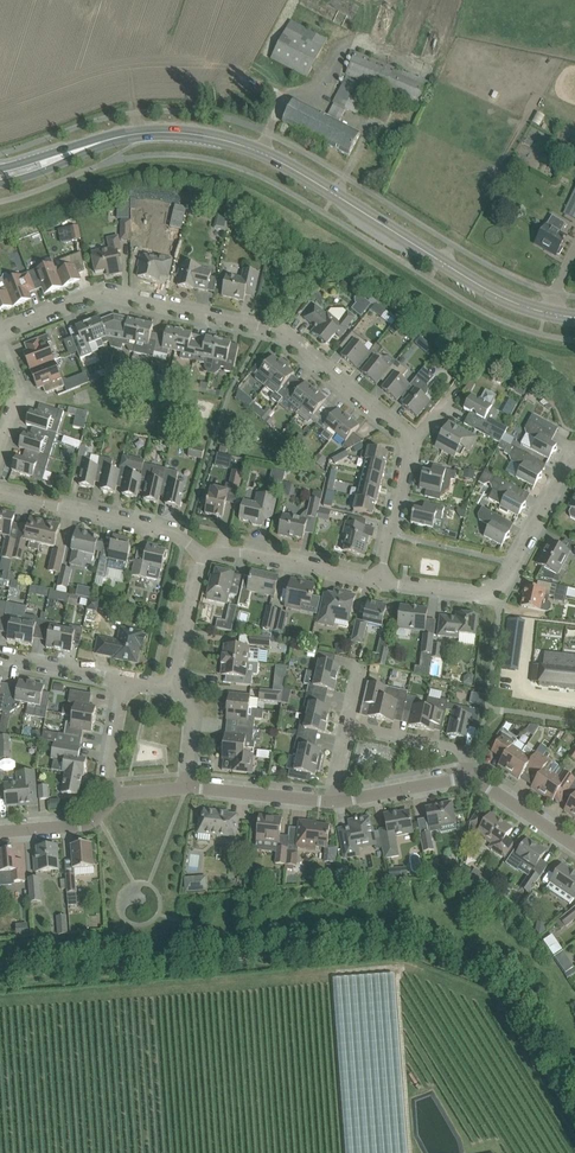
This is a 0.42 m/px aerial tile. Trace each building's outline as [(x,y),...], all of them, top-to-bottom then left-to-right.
[(326,41),(317,37),(319,34),(291,20),(271,60),(307,79),(326,41)] [(354,55),(346,76),(420,105),(429,84),(354,55)] [(349,156),(354,146),(360,135),(339,124),(346,111),(357,117),(369,92),(354,84),(355,81),(347,77),(333,104),(334,104),(327,118),(294,100),(283,122),(349,156)] [(563,216),(574,221),(574,191),(563,216)] [(213,229),(228,232),(232,218),(219,215),(218,219),(215,219),(213,229)] [(561,232),(566,224),(552,215),(536,243),(556,255),(564,242),(565,243),(566,241),(565,240),(567,236),(561,232)] [(130,240),(130,232),(130,221),(122,221),(122,240),(130,240)] [(130,221),(130,232),(141,232),(141,221),(130,221)] [(72,241),(81,239),(78,225),(69,227),(72,241)] [(121,250),(119,238),(118,236),(108,239),(110,249),(91,252),(96,273),(107,271),(107,273),(112,272),(113,275),(123,273),(118,251),(121,250)] [(62,265),(55,268),(63,287),(75,283),(81,280),(79,274),(85,271),(81,252),(60,261),(62,265)] [(159,281),(160,275),(169,276),(172,259),(159,256),(158,259),(141,255),(138,267),(140,267),(138,276),(159,281)] [(207,291),(210,279),(212,271),(201,268),(201,267),(183,263),(178,285),(196,290),(196,288),(207,291)] [(47,265),(29,273),(35,288),(41,285),(42,288),(45,294),(51,292),(63,287),(55,268),(49,270),(47,265)] [(259,273),(248,270),(244,270),(242,279),(227,275),(222,296),(244,301),(246,290),(255,292),(259,273)] [(3,278),(2,278),(14,307),(32,300),(29,293),(28,291),(35,288),(29,273),(11,280),(9,276),(6,274),(3,275),(3,278)] [(2,311),(14,307),(2,278),(0,279),(0,312),(2,311)] [(317,291),(312,297),(320,303),(325,297),(317,291)] [(356,304),(351,309),(361,317),(371,304),(359,294),(355,299),(355,303),(356,304)] [(391,325),(397,318),(377,303),(371,310),(391,325)] [(326,315),(323,312),(313,304),(304,316),(316,326),(315,327),(316,328),(312,333),(327,344),(335,333),(340,337),(347,329),(346,328),(354,318),(348,312),(339,323),(328,313),(326,315)] [(117,343),(115,324),(115,323),(104,327),(100,318),(88,322),(98,349),(104,347),(103,344),(109,342),(111,347),(115,348),(117,343)] [(397,318),(391,325),(392,325),(388,330),(395,335),(404,324),(397,318)] [(134,353),(141,322),(128,319),(126,327),(115,324),(117,343),(115,348),(122,350),(123,345),(128,346),(127,347),(130,352),(134,353)] [(92,352),(98,349),(88,322),(76,327),(80,337),(73,340),(80,359),(93,354),(92,352)] [(153,325),(141,322),(134,353),(153,357),(155,352),(159,335),(152,333),(153,325)] [(175,351),(180,331),(167,328),(165,336),(159,335),(155,352),(168,355),(169,350),(175,351)] [(194,361),(197,347),(190,345),(192,334),(180,331),(175,351),(182,353),(181,358),(194,361)] [(356,368),(368,354),(369,352),(364,348),(367,344),(352,332),(346,339),(352,344),(345,352),(349,355),(345,360),(356,368)] [(30,350),(24,352),(26,359),(31,371),(61,359),(60,355),(55,354),(52,355),(48,343),(51,341),(48,334),(31,341),(33,349),(30,350)] [(428,342),(418,334),(414,340),(424,348),(428,342)] [(211,374),(219,340),(206,337),(204,349),(197,347),(194,361),(205,363),(204,367),(208,373),(211,374)] [(225,371),(232,373),(233,373),(237,355),(229,353),(231,343),(219,340),(211,374),(215,375),(220,370),(221,367),(226,368),(225,371)] [(388,357),(385,358),(379,353),(382,349),(376,344),(369,352),(368,354),(374,358),(366,368),(369,371),(366,376),(377,385),(389,369),(396,361),(393,358),(388,357)] [(453,360),(457,353),(442,346),(439,353),(436,351),(434,356),(437,357),(436,358),(442,361),(440,365),(449,370),(454,361),(453,360)] [(270,381),(286,362),(281,358),(279,360),(273,356),(269,361),(263,356),(251,371),(257,376),(260,373),(270,381)] [(61,359),(31,371),(35,383),(38,389),(43,387),(46,394),(58,389),(65,386),(57,367),(60,366),(62,362),(61,359)] [(410,385),(402,378),(408,370),(396,361),(389,369),(395,373),(386,385),(390,388),(386,392),(397,401),(410,385)] [(289,392),(298,380),(292,375),(294,373),(289,368),(291,366),(286,362),(270,381),(271,381),(266,387),(273,393),(275,391),(277,392),(275,395),(276,402),(279,404),(284,398),(289,392)] [(109,376),(116,372),(113,366),(106,370),(109,376)] [(415,390),(406,401),(410,404),(406,409),(417,417),(425,408),(430,413),(436,405),(431,401),(430,401),(425,397),(428,393),(429,391),(429,388),(428,386),(428,385),(434,377),(424,368),(416,377),(410,385),(415,390)] [(132,369),(130,376),(144,380),(146,373),(132,369)] [(148,380),(155,382),(158,373),(150,371),(148,380)] [(100,379),(99,378),(97,372),(90,375),(93,382),(100,379)] [(90,383),(89,382),(87,376),(77,380),(80,386),(90,383)] [(187,389),(189,382),(177,379),(175,386),(187,389)] [(199,392),(201,385),(189,382),(187,389),(199,392)] [(297,414),(316,391),(306,382),(294,396),(289,392),(284,398),(294,405),(291,409),(297,414)] [(470,382),(464,389),(470,393),(475,384),(470,382)] [(521,385),(517,392),(523,395),(527,388),(521,385)] [(208,389),(207,394),(224,398),(225,392),(216,390),(216,391),(208,389)] [(479,421),(475,429),(500,443),(508,428),(490,418),(492,415),(489,413),(492,407),(491,406),(496,396),(486,390),(481,400),(472,395),(464,409),(470,413),(472,417),(479,421)] [(330,407),(325,402),(327,399),(316,391),(297,414),(309,423),(311,420),(316,424),(330,407)] [(60,411),(55,409),(43,405),(41,414),(31,411),(26,425),(47,431),(48,431),(50,422),(56,424),(60,411)] [(268,416),(269,417),(272,412),(267,407),(263,412),(259,417),(264,421),(268,416)] [(338,409),(336,411),(330,407),(316,424),(325,431),(321,435),(329,442),(335,434),(349,417),(338,409)] [(82,412),(80,420),(86,421),(88,415),(88,413),(82,412)] [(528,434),(523,444),(549,459),(554,451),(557,450),(556,446),(557,444),(551,441),(558,428),(533,414),(525,428),(527,434),(528,434)] [(274,421),(269,417),(268,416),(264,421),(270,426),(274,421)] [(348,450),(353,447),(363,441),(353,433),(359,426),(349,417),(335,434),(345,442),(343,445),(348,450)] [(476,437),(458,428),(449,423),(436,446),(455,456),(460,446),(469,451),(476,437)] [(50,457),(57,434),(48,431),(47,431),(44,440),(24,434),(19,448),(26,450),(26,449),(50,457)] [(297,448),(305,438),(300,434),(292,444),(297,448)] [(79,448),(81,441),(63,436),(61,442),(79,448)] [(297,448),(302,452),(310,443),(305,438),(297,448)] [(537,460),(514,447),(501,440),(498,447),(505,451),(504,452),(510,455),(510,456),(511,461),(522,467),(516,477),(534,486),(542,472),(533,467),(537,460)] [(80,447),(78,456),(85,458),(87,449),(80,447)] [(190,447),(188,456),(202,459),(205,450),(190,447)] [(219,453),(226,455),(227,448),(221,447),(219,453)] [(366,460),(386,465),(385,464),(388,452),(369,447),(368,452),(362,451),(361,458),(366,460)] [(45,471),(50,457),(26,449),(26,450),(23,458),(17,456),(12,470),(33,477),(36,468),(45,471)] [(339,455),(342,460),(349,456),(346,451),(339,455)] [(218,454),(215,466),(230,469),(232,457),(218,454)] [(313,461),(321,467),(327,461),(319,454),(313,461)] [(335,464),(342,460),(339,455),(332,459),(335,464)] [(78,456),(77,464),(84,465),(79,485),(93,488),(94,488),(96,478),(98,467),(90,465),(91,459),(85,458),(78,456)] [(120,471),(119,473),(120,473),(127,475),(122,495),(136,498),(137,498),(138,492),(141,479),(141,478),(143,471),(144,464),(144,461),(124,456),(122,466),(121,466),(119,471),(120,471)] [(98,467),(96,478),(103,480),(101,490),(115,493),(120,473),(119,473),(120,471),(119,471),(111,469),(113,460),(101,457),(98,467)] [(383,477),(386,465),(366,460),(366,461),(367,461),(364,473),(383,477)] [(141,479),(138,492),(145,493),(144,500),(158,503),(161,493),(160,493),(165,471),(151,468),(152,466),(144,464),(143,471),(141,478),(141,479)] [(423,472),(419,488),(426,490),(424,497),(439,500),(442,485),(446,486),(450,484),(451,479),(455,480),(457,472),(446,470),(446,469),(437,467),(433,466),(431,474),(423,472)] [(165,471),(160,493),(161,493),(168,494),(165,504),(168,505),(169,508),(172,506),(180,508),(183,493),(186,491),(184,488),(185,486),(175,484),(178,472),(167,469),(166,469),(165,469),(165,471)] [(462,477),(473,480),(475,471),(464,469),(462,477)] [(238,492),(243,473),(233,470),(228,490),(238,492)] [(485,470),(479,482),(484,485),(489,483),(491,484),(493,489),(493,490),(499,493),(495,502),(501,505),(500,506),(501,507),(499,509),(507,513),(509,511),(518,516),(526,501),(517,496),(521,489),(510,484),(495,476),(485,470)] [(380,490),(383,477),(364,473),(361,485),(380,490)] [(68,483),(58,480),(56,489),(66,492),(68,483)] [(377,502),(380,490),(361,485),(358,497),(357,497),(377,502)] [(207,505),(205,513),(223,518),(225,506),(228,495),(229,492),(211,487),(209,496),(207,505)] [(321,500),(322,493),(314,491),(312,498),(311,498),(307,517),(317,519),(317,516),(319,509),(321,500)] [(273,517),(275,505),(277,498),(257,493),(255,503),(243,501),(239,519),(243,520),(251,522),(252,524),(261,526),(263,515),(273,517)] [(203,495),(201,504),(207,505),(209,496),(203,495)] [(377,503),(377,502),(357,497),(354,510),(373,515),(376,502),(377,503)] [(414,509),(411,523),(413,524),(415,527),(419,525),(442,530),(444,521),(442,520),(444,508),(428,504),(424,503),(423,511),(414,509)] [(505,519),(482,507),(478,515),(479,520),(489,526),(484,536),(502,546),(510,531),(501,526),(505,519)] [(466,510),(458,508),(457,512),(461,517),(464,518),(466,510)] [(328,519),(329,511),(319,509),(317,516),(328,519)] [(12,528),(15,516),(6,514),(7,512),(0,511),(0,534),(10,536),(12,528)] [(303,538),(307,520),(283,515),(278,535),(295,538),(295,536),(303,538)] [(29,527),(20,525),(16,541),(26,544),(25,547),(38,550),(40,544),(45,521),(31,518),(29,527)] [(55,547),(57,536),(60,524),(45,521),(40,544),(55,547)] [(365,526),(346,522),(343,535),(348,536),(344,551),(364,556),(368,537),(363,535),(365,526)] [(94,556),(95,552),(98,540),(97,540),(97,539),(96,539),(97,534),(87,532),(87,530),(77,528),(72,551),(73,551),(71,564),(79,566),(81,558),(83,559),(85,554),(94,556)] [(100,559),(96,577),(105,579),(108,569),(125,573),(128,560),(131,548),(128,548),(130,540),(113,536),(111,548),(108,559),(108,561),(100,559)] [(16,541),(6,539),(2,558),(0,568),(0,569),(4,570),(2,579),(8,580),(13,558),(16,541)] [(16,541),(13,558),(22,560),(25,547),(26,544),(16,541)] [(557,575),(569,552),(550,541),(538,564),(557,575)] [(162,569),(166,551),(147,547),(144,563),(136,561),(132,575),(159,581),(161,569),(162,569)] [(54,550),(49,571),(60,573),(62,567),(65,553),(54,550)] [(60,573),(58,587),(68,589),(72,570),(62,567),(60,573)] [(232,587),(233,579),(231,578),(232,573),(216,570),(214,580),(211,579),(206,599),(227,604),(230,594),(237,596),(239,588),(232,587)] [(274,596),(276,588),(279,576),(252,571),(248,590),(274,596)] [(310,604),(312,596),(315,585),(292,579),(285,607),(294,609),(296,601),(310,604)] [(572,589),(550,584),(538,581),(536,589),(526,587),(521,606),(533,609),(547,612),(551,610),(552,605),(550,601),(548,601),(550,596),(555,597),(555,594),(570,597),(572,589)] [(349,622),(353,607),(355,596),(344,593),(344,591),(335,589),(333,596),(325,594),(322,605),(318,623),(333,626),(335,619),(349,622)] [(69,594),(67,594),(63,593),(61,600),(68,602),(69,594)] [(70,594),(68,604),(77,606),(79,596),(70,594)] [(16,598),(8,597),(7,603),(4,619),(11,620),(7,640),(20,642),(24,621),(18,620),(19,615),(19,614),(16,605),(14,605),(16,598)] [(89,599),(87,610),(98,612),(100,601),(89,599)] [(368,623),(382,627),(387,606),(368,602),(364,622),(356,620),(351,642),(363,644),(368,623)] [(398,628),(425,631),(428,609),(401,606),(398,628)] [(272,637),(277,611),(278,609),(268,607),(263,628),(262,637),(271,638),(271,637),(272,637)] [(280,632),(282,632),(286,613),(277,611),(272,637),(279,639),(280,632)] [(44,620),(37,619),(38,617),(25,614),(24,621),(20,642),(32,645),(36,626),(43,627),(44,620)] [(460,634),(464,634),(476,636),(478,616),(462,614),(462,617),(456,616),(456,618),(449,617),(447,632),(445,631),(444,629),(439,628),(438,636),(459,638),(460,634)] [(233,621),(220,618),(218,628),(231,631),(233,621)] [(59,650),(63,629),(57,628),(58,623),(44,620),(43,627),(50,628),(46,647),(59,650)] [(514,623),(510,655),(522,656),(526,657),(527,651),(530,624),(526,624),(514,623)] [(71,652),(75,633),(82,634),(83,628),(70,625),(69,630),(63,629),(59,650),(71,652)] [(143,633),(131,630),(121,628),(118,645),(115,644),(113,641),(99,638),(96,653),(115,657),(115,658),(137,663),(140,646),(144,647),(146,636),(142,636),(143,633)] [(431,660),(431,657),(433,643),(434,635),(424,634),(421,653),(423,653),(422,659),(431,660)] [(271,638),(262,637),(250,636),(249,646),(270,648),(270,646),(273,646),(274,640),(271,640),(271,638)] [(316,651),(318,651),(320,638),(312,637),(309,650),(316,651)] [(345,642),(335,644),(337,655),(347,653),(345,642)] [(433,643),(431,657),(441,659),(442,645),(433,643)] [(250,647),(241,646),(229,645),(229,649),(224,648),(223,655),(222,655),(222,660),(259,664),(260,650),(250,649),(250,647)] [(381,649),(377,664),(386,667),(388,657),(389,651),(381,649)] [(323,652),(318,651),(316,651),(314,660),(319,661),(316,673),(337,678),(340,665),(321,661),(323,652)] [(531,682),(540,682),(539,686),(574,689),(574,655),(552,653),(551,663),(542,662),(541,666),(533,665),(531,682)] [(258,675),(259,664),(222,660),(221,665),(222,665),(221,671),(227,672),(226,676),(237,677),(236,684),(251,686),(252,679),(253,674),(258,675)] [(337,678),(316,673),(307,671),(305,683),(309,684),(307,693),(313,695),(315,686),(334,691),(337,678)] [(463,683),(473,685),(475,675),(469,674),(465,677),(463,683)] [(32,683),(19,681),(16,700),(5,698),(4,702),(4,706),(3,711),(10,713),(14,710),(20,706),(21,703),(28,704),(32,683)] [(275,682),(274,691),(275,691),(282,692),(282,687),(284,687),(285,683),(275,682)] [(388,687),(375,684),(368,682),(363,703),(370,705),(368,716),(381,719),(388,687)] [(41,705),(42,697),(45,686),(32,683),(28,704),(26,715),(35,716),(36,710),(47,712),(48,706),(41,705)] [(64,685),(55,684),(54,691),(63,692),(64,685)] [(408,691),(388,687),(381,719),(393,722),(396,711),(403,713),(407,695),(408,695),(408,691)] [(282,692),(275,691),(274,691),(260,690),(259,700),(281,703),(283,692),(282,692)] [(91,694),(71,691),(68,702),(70,703),(70,707),(64,706),(62,714),(73,716),(94,719),(96,707),(89,705),(91,694)] [(251,696),(241,695),(229,693),(228,706),(249,709),(251,696)] [(312,703),(313,695),(307,693),(304,707),(308,708),(307,715),(328,720),(330,707),(312,703)] [(480,704),(481,694),(470,693),(469,703),(480,704)] [(421,698),(408,695),(407,695),(403,713),(411,714),(408,725),(421,728),(426,707),(425,707),(419,706),(421,698)] [(449,701),(437,698),(430,696),(430,698),(427,697),(425,707),(426,707),(421,728),(434,731),(436,720),(444,721),(447,710),(448,703),(449,701)] [(480,711),(469,708),(448,703),(447,710),(452,711),(447,735),(460,737),(461,736),(466,737),(469,727),(476,729),(480,711)] [(264,710),(249,709),(228,706),(226,719),(238,721),(237,728),(254,729),(255,719),(263,719),(264,710)] [(325,733),(328,720),(307,715),(305,723),(301,722),(297,736),(304,737),(306,729),(325,733)] [(92,732),(94,719),(73,716),(71,723),(67,722),(65,734),(59,733),(57,743),(69,746),(80,748),(83,731),(92,732)] [(253,742),(254,729),(237,728),(237,735),(225,733),(223,746),(254,750),(255,742),(253,742)] [(40,730),(32,731),(33,738),(41,737),(40,730)] [(515,742),(513,741),(503,734),(492,750),(499,755),(502,752),(505,754),(498,765),(508,772),(526,746),(516,740),(515,742)] [(9,735),(0,735),(0,754),(10,754),(9,735)] [(321,763),(323,755),(320,754),(321,750),(302,745),(304,737),(297,736),(294,750),(299,751),(297,758),(321,763)] [(84,776),(87,759),(79,757),(81,748),(80,748),(69,746),(57,743),(54,743),(51,758),(54,759),(52,770),(65,772),(82,776),(84,776)] [(253,761),(254,750),(223,746),(222,759),(234,761),(233,771),(252,773),(253,761)] [(539,754),(534,751),(526,746),(508,772),(519,779),(526,769),(532,773),(547,752),(542,749),(539,754)] [(552,763),(546,759),(550,754),(547,752),(532,773),(538,777),(531,788),(542,795),(559,769),(560,768),(552,763)] [(319,772),(321,763),(297,758),(294,770),(290,769),(288,778),(294,779),(296,771),(315,775),(316,771),(319,772)] [(566,795),(574,781),(574,779),(559,769),(542,795),(552,802),(559,791),(566,795)] [(36,793),(35,781),(34,771),(20,772),(21,783),(5,784),(7,806),(28,804),(27,793),(36,793)] [(79,796),(82,776),(65,772),(64,781),(62,793),(79,796)] [(574,817),(574,782),(574,781),(566,795),(572,799),(564,810),(574,817)] [(49,799),(49,785),(38,785),(38,799),(49,799)] [(60,802),(50,802),(50,810),(61,809),(60,802)] [(456,823),(454,813),(452,802),(432,806),(433,807),(426,808),(429,828),(456,823)] [(236,837),(237,827),(238,815),(215,813),(215,811),(204,810),(203,819),(200,819),(198,833),(236,837)] [(413,833),(411,823),(409,812),(397,814),(397,812),(385,815),(389,837),(413,833)] [(492,815),(490,814),(486,820),(485,819),(485,818),(476,812),(469,823),(471,824),(469,833),(476,837),(475,839),(482,844),(486,839),(493,844),(490,847),(504,856),(507,853),(513,843),(507,838),(512,829),(500,821),(500,819),(493,815),(492,815)] [(279,843),(281,830),(282,818),(260,816),(257,841),(279,843)] [(356,820),(350,821),(351,827),(339,830),(342,845),(345,858),(359,855),(357,848),(375,844),(372,828),(371,828),(369,818),(357,820),(357,819),(356,819),(356,820)] [(298,832),(296,847),(306,848),(315,850),(315,847),(325,848),(323,862),(336,863),(337,847),(328,846),(329,837),(330,825),(316,824),(316,822),(299,820),(298,832)] [(423,852),(434,850),(431,832),(420,834),(423,852)] [(535,868),(539,862),(546,852),(527,839),(522,847),(518,844),(506,863),(518,872),(525,862),(535,868)] [(399,856),(396,842),(390,841),(382,842),(385,859),(399,856)] [(73,869),(82,868),(94,867),(92,843),(71,845),(73,869)] [(59,870),(58,858),(57,846),(37,848),(38,854),(34,854),(35,866),(36,872),(59,870)] [(288,848),(283,848),(277,847),(276,864),(285,865),(285,869),(286,869),(288,848)] [(298,852),(298,849),(288,848),(286,869),(293,870),(294,866),(297,866),(299,852),(298,852)] [(0,851),(0,883),(25,881),(24,872),(23,860),(16,860),(15,855),(10,855),(10,850),(0,851)] [(574,898),(574,897),(574,873),(562,865),(550,882),(574,898)] [(396,868),(389,868),(390,878),(397,878),(396,868)] [(487,884),(494,873),(494,872),(487,868),(482,875),(485,877),(482,881),(487,884)] [(529,893),(540,877),(532,872),(521,888),(529,893)] [(75,873),(66,874),(68,906),(78,905),(75,873)] [(186,893),(208,891),(206,876),(184,878),(186,893)] [(29,878),(31,902),(41,901),(39,877),(29,878)] [(519,908),(525,916),(531,912),(525,904),(519,908)] [(560,919),(566,927),(574,919),(574,907),(560,919)] [(58,935),(68,934),(67,915),(56,916),(58,935)] [(545,930),(546,923),(537,922),(536,930),(539,935),(545,930)] [(17,937),(29,936),(28,923),(16,924),(17,937)] [(558,943),(549,949),(553,955),(562,949),(558,943)] [(568,959),(560,965),(565,973),(574,967),(568,959)]
